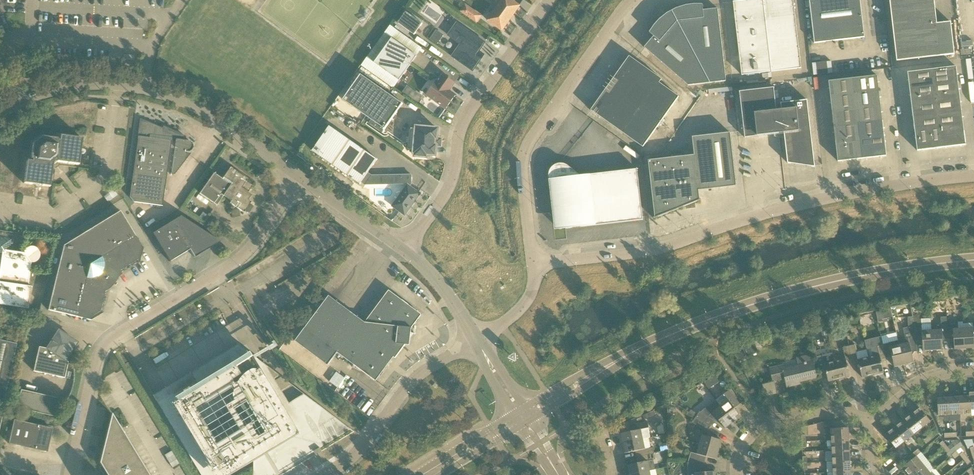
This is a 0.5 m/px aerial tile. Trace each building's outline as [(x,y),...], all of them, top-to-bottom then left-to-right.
[(498,7),(488,21),(502,31),(519,6),(511,0),(489,0),(498,7)] [(772,72),(763,0),(743,0),(743,1),(733,2),(742,75),(772,72)] [(772,72),(801,68),(794,0),(763,0),(772,72)] [(815,43),(865,37),(860,0),(810,0),(815,43)] [(934,0),(890,0),(897,61),(954,54),(951,22),(937,24),(934,0)] [(672,11),(711,83),(726,81),(718,9),(703,10),(703,4),(694,4),(686,5),(677,8),(672,11)] [(482,17),(466,5),(461,12),(477,24),(482,17)] [(688,85),(711,83),(672,11),(667,13),(660,20),(654,26),(650,32),(654,36),(644,47),(688,85)] [(414,35),(423,23),(406,12),(398,23),(414,35)] [(485,43),(457,23),(448,35),(457,41),(459,37),(463,40),(452,56),(473,71),(482,59),(476,55),(485,43)] [(437,29),(431,38),(439,43),(444,33),(437,29)] [(374,63),(399,81),(417,56),(392,38),(374,63)] [(971,41),(961,41),(962,54),(972,53),(971,41)] [(610,83),(662,120),(679,96),(660,83),(662,79),(629,56),(610,83)] [(812,62),(813,74),(833,73),(833,61),(812,62)] [(934,85),(958,82),(956,67),(932,70),(934,85)] [(935,98),(934,85),(932,70),(908,72),(911,101),(935,98)] [(384,131),(393,119),(393,118),(394,119),(396,116),(395,115),(403,104),(402,103),(402,104),(361,75),(343,100),(384,129),(384,130),(384,131)] [(427,95),(446,109),(456,95),(449,91),(455,83),(443,75),(438,82),(436,81),(427,95)] [(855,94),(879,91),(877,76),(853,78),(855,94)] [(831,97),(855,94),(853,78),(829,81),(831,97)] [(935,98),(960,95),(958,82),(934,85),(935,98)] [(643,147),(662,120),(610,83),(591,110),(643,147)] [(740,92),(745,138),(779,134),(779,133),(784,133),(788,163),(815,167),(807,100),(781,103),(781,105),(776,105),(774,88),(740,92)] [(857,109),(881,106),(879,91),(855,94),(857,109)] [(832,111),(857,109),(855,94),(831,97),(832,111)] [(937,113),(961,110),(960,95),(935,98),(937,113)] [(913,116),(937,113),(935,98),(911,101),(913,116)] [(858,124),(883,121),(881,106),(857,109),(858,124)] [(860,138),(858,124),(857,109),(832,111),(836,141),(860,138)] [(937,113),(939,128),(942,148),(966,145),(961,110),(937,113)] [(915,130),(927,129),(939,128),(937,113),(913,116),(915,130)] [(141,120),(130,197),(134,202),(162,206),(167,173),(174,174),(189,154),(187,152),(189,152),(191,151),(192,149),(193,147),(193,145),(192,143),(190,142),(188,141),(180,140),(181,135),(164,127),(163,129),(141,120)] [(858,124),(860,138),(862,159),(887,156),(883,121),(858,124)] [(330,126),(312,151),(360,184),(378,159),(330,126)] [(417,127),(416,131),(410,131),(409,149),(415,150),(414,154),(415,154),(415,156),(427,157),(427,155),(436,156),(437,146),(435,145),(435,139),(437,139),(438,129),(417,127)] [(930,149),(942,148),(939,128),(927,129),(930,149)] [(917,151),(930,149),(927,129),(915,130),(917,151)] [(693,203),(695,202),(701,200),(701,199),(700,200),(699,191),(737,186),(730,133),(692,137),(695,155),(649,161),(655,217),(654,218),(654,219),(688,205),(688,208),(694,207),(693,203)] [(32,160),(32,161),(27,161),(24,183),(50,187),(53,165),(57,162),(79,165),(82,139),(60,136),(59,140),(57,140),(57,139),(41,137),(33,143),(31,159),(32,160)] [(838,162),(862,159),(860,138),(836,141),(838,162)] [(549,176),(549,178),(557,210),(564,209),(566,229),(643,220),(637,169),(581,176),(569,166),(567,165),(564,164),(562,163),(559,163),(557,164),(555,165),(553,167),(551,169),(550,171),(549,173),(549,176)] [(214,173),(208,181),(199,193),(217,205),(223,196),(231,201),(230,203),(244,213),(251,202),(248,200),(251,195),(248,193),(253,186),(246,181),(247,179),(230,167),(222,179),(214,173)] [(366,184),(377,184),(377,176),(372,176),(366,184)] [(414,202),(420,194),(408,185),(393,206),(405,215),(411,207),(415,203),(414,202)] [(64,246),(48,310),(91,320),(103,313),(104,312),(100,311),(105,292),(108,290),(110,288),(113,286),(115,283),(117,280),(118,277),(120,274),(120,270),(137,260),(139,263),(140,263),(143,249),(120,211),(64,246)] [(220,242),(181,216),(152,233),(170,262),(190,250),(195,257),(220,242)] [(28,309),(31,286),(28,286),(31,262),(34,262),(36,262),(38,260),(39,258),(40,256),(40,254),(39,252),(38,250),(37,248),(35,247),(32,246),(30,247),(28,247),(26,249),(25,251),(24,253),(11,251),(13,238),(0,236),(0,260),(1,260),(0,270),(0,305),(28,309)] [(395,358),(406,345),(410,345),(410,338),(414,333),(411,333),(412,328),(422,315),(389,291),(365,323),(329,296),(295,341),(328,366),(338,353),(376,381),(394,357),(395,358)] [(878,313),(880,319),(894,316),(892,310),(878,313)] [(916,327),(913,315),(913,317),(908,317),(908,327),(911,327),(911,342),(917,341),(916,327)] [(933,351),(932,330),(932,324),(921,324),(921,320),(919,320),(919,315),(913,315),(916,327),(917,341),(922,341),(923,351),(933,351)] [(947,325),(946,317),(941,317),(941,325),(937,326),(937,330),(932,330),(933,351),(943,350),(943,340),(948,339),(947,325)] [(964,349),(963,324),(962,324),(962,322),(958,322),(958,324),(947,325),(948,339),(954,339),(955,349),(964,349)] [(963,324),(964,349),(973,348),(973,324),(963,324)] [(66,360),(77,342),(58,331),(47,349),(39,347),(34,371),(65,378),(68,362),(66,360)] [(880,331),(874,333),(864,335),(869,358),(873,375),(884,373),(881,360),(887,358),(883,344),(880,331)] [(899,341),(904,365),(914,362),(908,338),(899,341)] [(3,403),(17,344),(0,340),(0,402),(3,403)] [(883,344),(887,358),(892,357),(895,367),(904,365),(899,341),(883,344)] [(754,342),(742,347),(746,356),(758,351),(754,342)] [(251,353),(239,344),(154,395),(202,474),(275,474),(351,429),(305,394),(273,370),(255,356),(252,352),(251,353)] [(849,346),(852,360),(858,358),(855,345),(849,346)] [(846,361),(852,360),(849,346),(843,348),(846,359),(835,362),(839,379),(850,377),(846,361)] [(742,347),(735,355),(739,362),(745,359),(745,357),(746,356),(742,347)] [(799,365),(784,369),(783,366),(771,369),(774,382),(785,379),(787,387),(796,385),(796,383),(817,378),(812,355),(798,359),(799,365)] [(839,379),(835,362),(825,364),(823,356),(817,357),(820,370),(825,369),(829,382),(839,379)] [(862,378),(873,375),(869,358),(858,360),(862,378)] [(332,382),(340,386),(344,376),(337,373),(332,382)] [(717,384),(713,378),(706,383),(709,388),(717,384)] [(721,407),(733,423),(741,417),(735,408),(740,404),(729,390),(716,400),(716,401),(721,407)] [(20,393),(17,408),(56,417),(59,401),(20,393)] [(972,414),(971,410),(970,396),(959,397),(960,414),(972,414)] [(950,415),(960,414),(959,397),(949,398),(950,415)] [(938,416),(950,415),(949,398),(937,398),(938,416)] [(733,423),(721,407),(716,401),(708,406),(713,413),(725,429),(733,423)] [(911,415),(922,429),(931,422),(920,408),(911,415)] [(696,417),(711,427),(715,421),(700,411),(696,417)] [(120,427),(112,413),(100,463),(107,474),(149,474),(120,427)] [(913,435),(922,429),(911,415),(903,422),(913,435)] [(707,432),(711,427),(696,417),(692,423),(707,432)] [(14,420),(9,443),(46,452),(51,428),(14,420)] [(641,430),(647,428),(649,428),(648,422),(630,426),(631,432),(621,434),(623,443),(643,439),(641,430)] [(905,442),(913,435),(903,422),(894,428),(905,442)] [(832,440),(849,439),(849,428),(831,429),(832,440)] [(896,449),(905,442),(894,428),(885,435),(896,449)] [(700,444),(719,450),(722,440),(703,435),(700,444)] [(636,451),(637,457),(654,453),(653,447),(645,449),(643,439),(623,443),(626,453),(636,451)] [(832,451),(850,450),(849,439),(832,440),(832,451)] [(960,448),(963,446),(960,440),(952,440),(950,441),(954,446),(952,448),(956,452),(960,448)] [(972,440),(963,440),(967,449),(969,448),(973,447),(972,440)] [(717,460),(719,450),(700,444),(697,454),(691,452),(688,463),(704,464),(707,457),(717,460)] [(963,452),(960,448),(956,452),(962,459),(966,456),(963,453),(963,452)] [(833,462),(850,461),(850,450),(832,451),(833,462)] [(173,468),(180,464),(172,451),(165,455),(173,468)] [(654,453),(637,457),(638,463),(628,465),(630,474),(631,474),(650,471),(656,470),(654,460),(656,460),(654,453)] [(924,465),(917,456),(913,459),(903,467),(909,474),(912,474),(924,465)] [(966,456),(962,459),(967,465),(971,462),(966,456)] [(833,473),(851,472),(850,461),(833,462),(833,473)] [(704,464),(688,463),(689,474),(716,474),(715,472),(705,472),(704,464)] [(924,465),(912,474),(929,474),(931,473),(924,465)]
